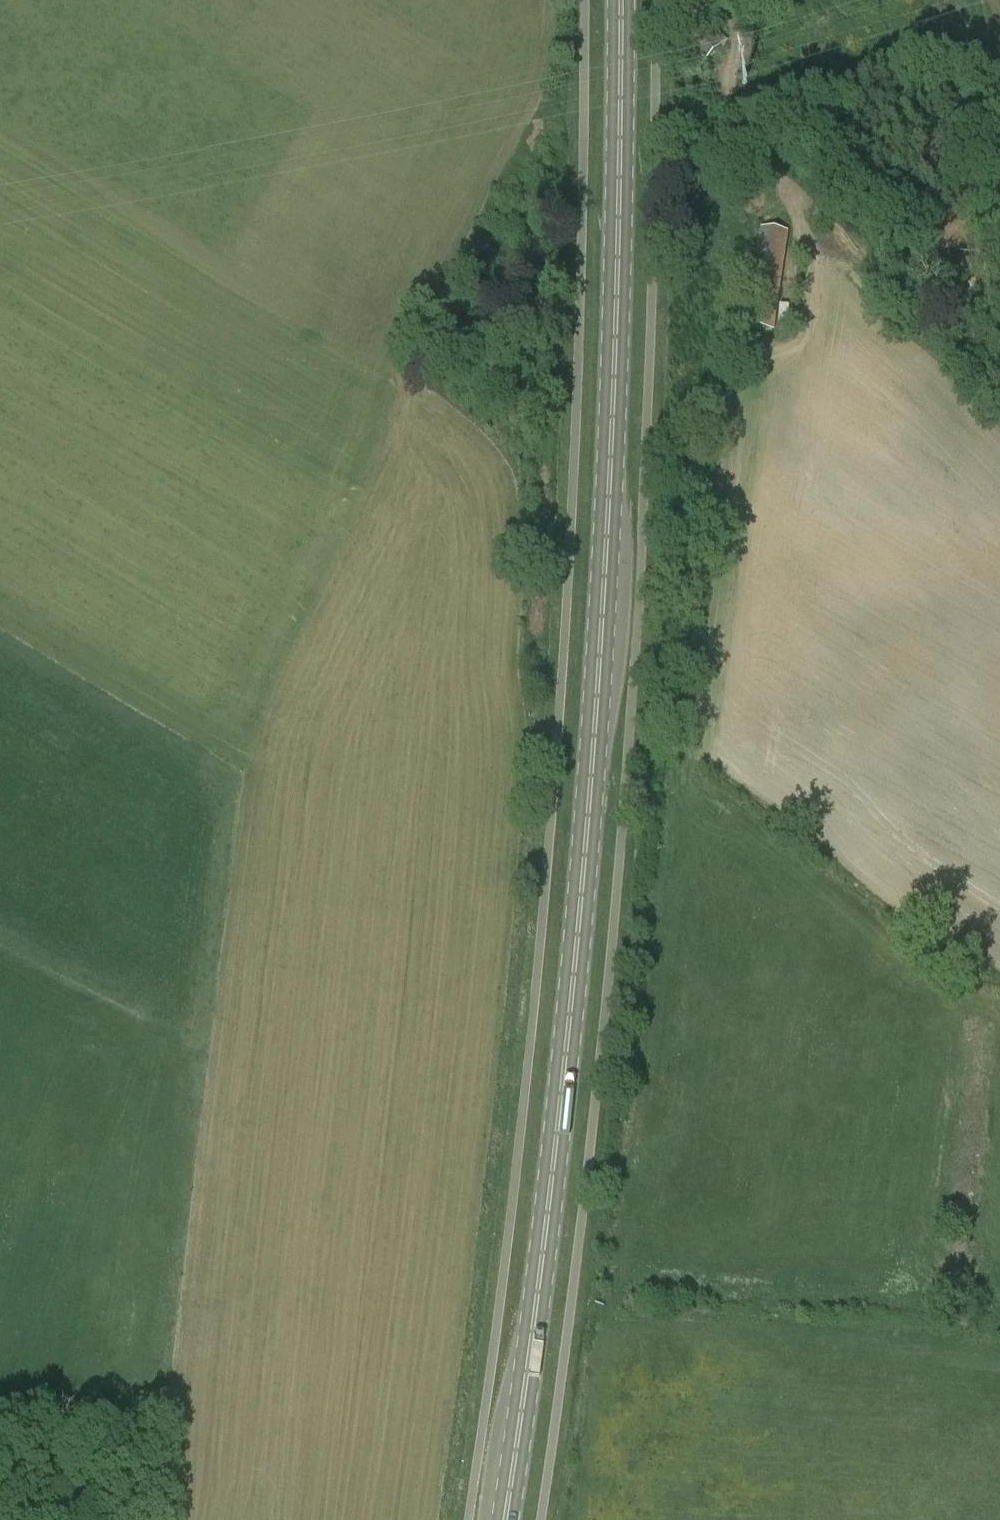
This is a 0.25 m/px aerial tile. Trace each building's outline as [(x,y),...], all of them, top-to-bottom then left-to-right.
[(701,69),(728,41),(702,15),(674,42),(701,69)] [(774,331),(790,232),(761,228),(748,327),(774,331)]
